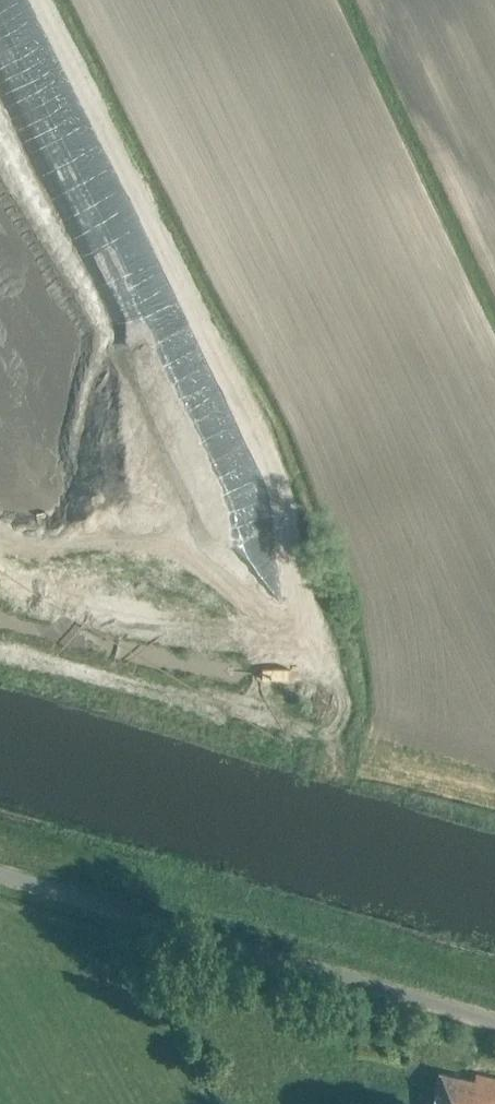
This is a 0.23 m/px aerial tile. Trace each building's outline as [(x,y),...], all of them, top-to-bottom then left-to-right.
[(474,1073),(473,1079),(439,1072),(431,1103),(494,1103),(494,1078),(474,1073)]
